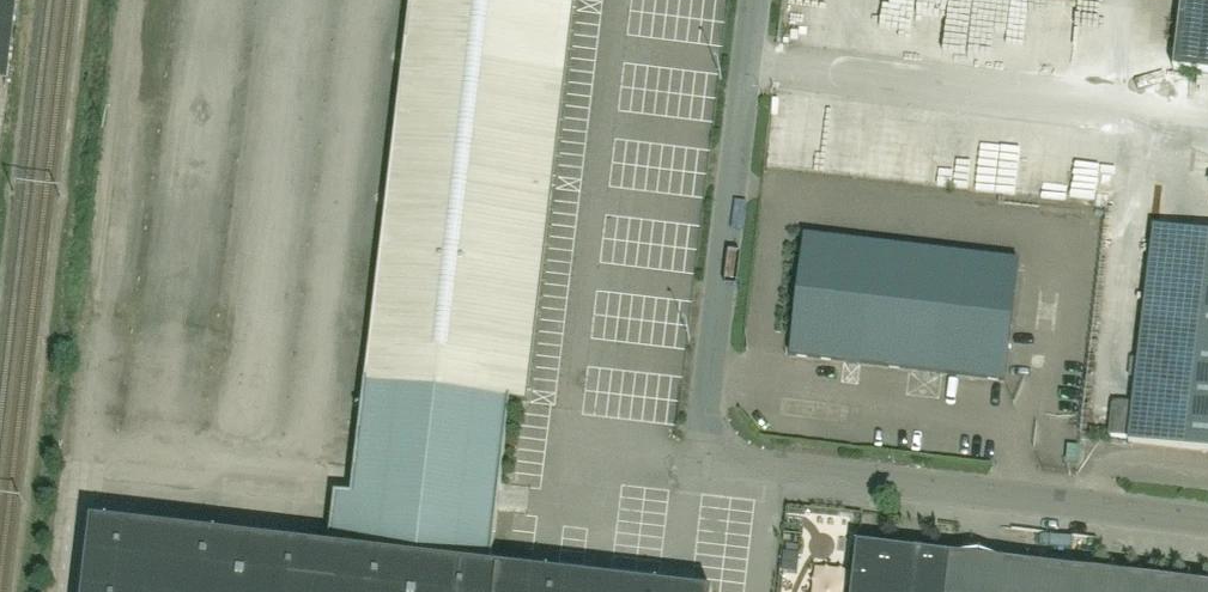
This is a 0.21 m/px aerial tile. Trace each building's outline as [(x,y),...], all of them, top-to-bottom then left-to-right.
[(354,496),(337,494),(330,552),(93,524),(85,591),(676,591),(491,571),(535,202),(552,204),(553,192),(536,190),(559,0),(413,0),(354,496)] [(1111,3),(1067,0),(1055,0),(1049,71),(1105,76),(1111,3)] [(1174,70),(1207,74),(1207,0),(1182,0),(1174,70)] [(784,128),(780,164),(949,183),(959,180),(954,158),(942,157),(939,146),(929,145),(932,122),(930,116),(929,115),(907,121),(911,138),(898,141),(911,143),(913,150),(902,153),(900,153),(875,159),(873,151),(877,112),(857,109),(854,110),(853,123),(825,120),(804,125),(810,147),(796,145),(798,130),(784,128)] [(1007,189),(1008,162),(987,161),(987,157),(967,156),(966,182),(982,182),(982,188),(1007,189)] [(1099,189),(1098,175),(1059,176),(1060,191),(1099,189)] [(1154,228),(1129,445),(1207,454),(1207,234),(1154,228)] [(1006,381),(1021,261),(806,236),(791,355),(1006,381)] [(1128,437),(1132,403),(1113,401),(1109,435),(1128,437)] [(858,548),(853,591),(1207,591),(1207,588),(858,548)]
